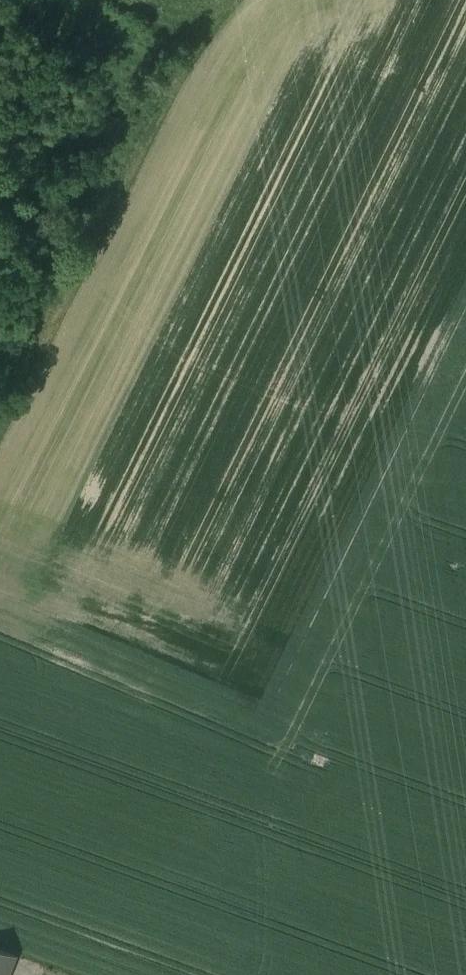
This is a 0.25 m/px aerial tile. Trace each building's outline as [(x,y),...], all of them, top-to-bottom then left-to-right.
[(0,951),(0,974),(5,974),(12,955),(0,951)]
